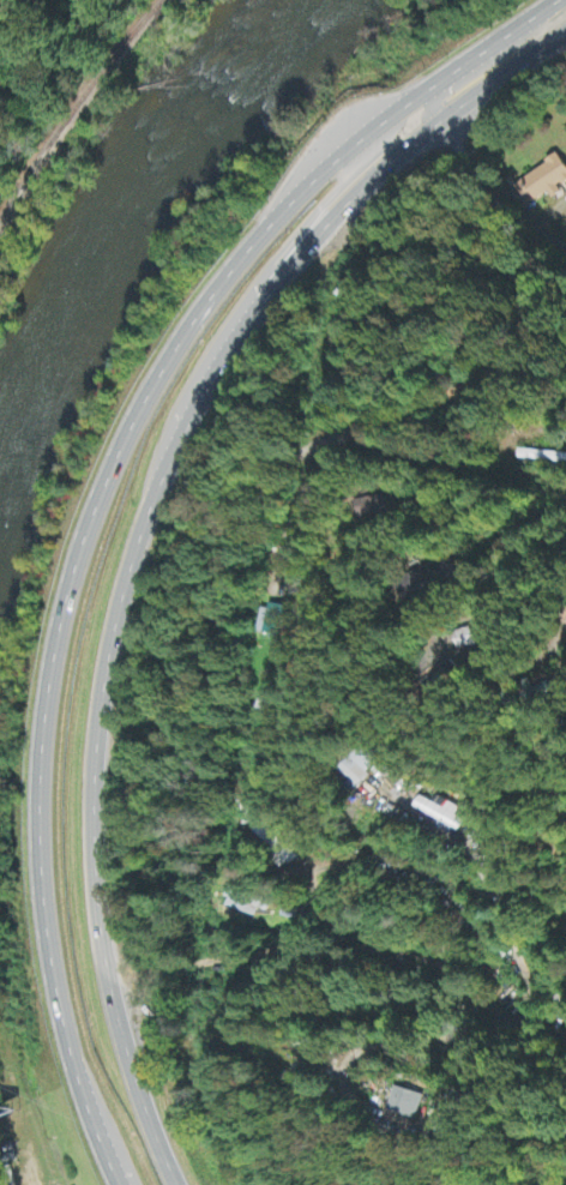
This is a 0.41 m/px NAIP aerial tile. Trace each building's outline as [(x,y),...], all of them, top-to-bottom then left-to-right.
[(559,157),(519,183),(527,196),(531,193),(538,202),(554,191),(554,192),(565,185),(565,168),(559,157)] [(355,502),(358,521),(391,516),(388,497),(355,502)] [(452,585),(445,564),(394,580),(401,602),(452,585)] [(283,639),(286,609),(263,607),(260,636),(283,639)] [(383,763),(368,746),(340,772),(356,788),(383,763)] [(455,818),(459,809),(437,800),(435,805),(419,798),(414,810),(442,822),(439,828),(459,837),(465,822),(455,818)] [(258,919),(263,899),(232,891),(227,910),(258,919)] [(390,1114),(420,1121),(425,1095),(396,1088),(390,1114)]
